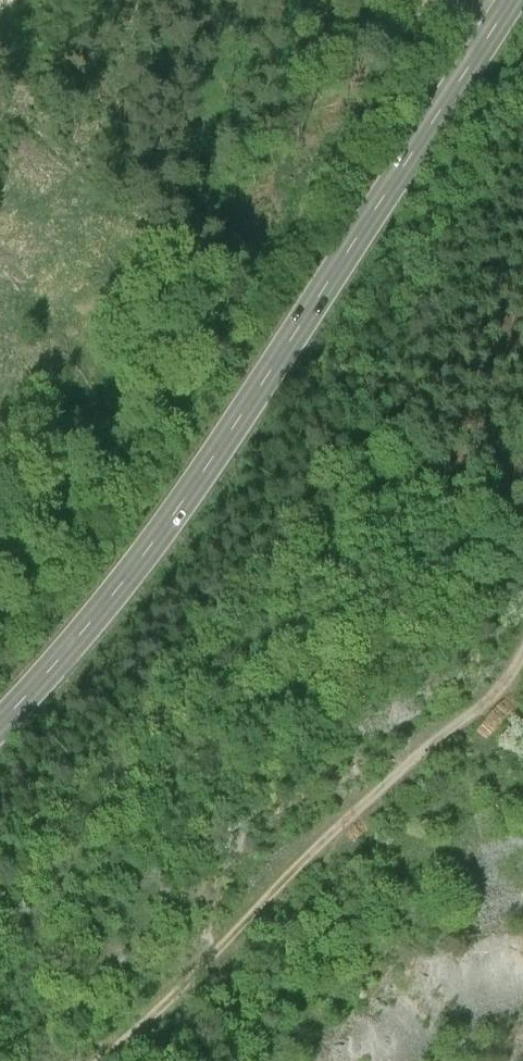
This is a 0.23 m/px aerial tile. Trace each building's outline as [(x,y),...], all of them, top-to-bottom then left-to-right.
[(0,24),(0,50),(16,32),(3,21),(0,24)]
